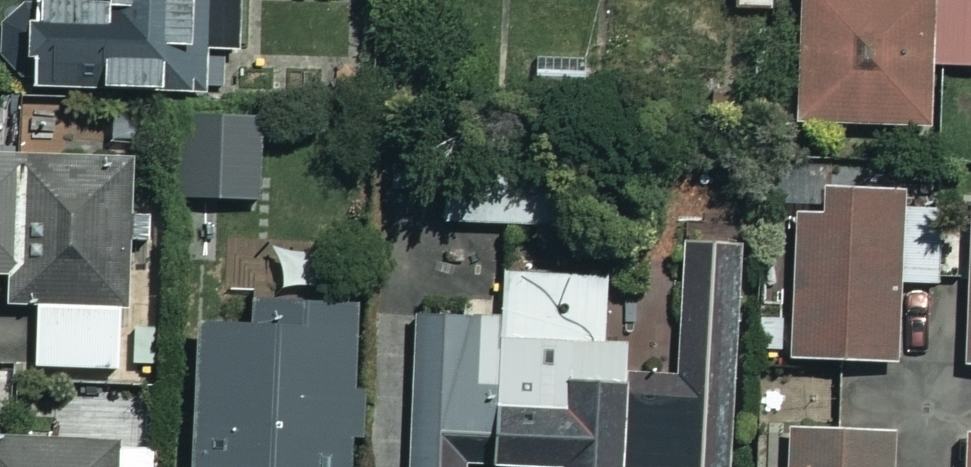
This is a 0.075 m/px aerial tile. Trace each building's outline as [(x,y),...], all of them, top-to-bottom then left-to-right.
[(90,5),(29,2),(24,85),(223,96),(229,0),(90,0),(90,5)] [(771,0),(726,0),(726,11),(771,11),(771,0)] [(928,0),(793,0),(790,124),(925,127),(926,66),(928,0)] [(926,66),(970,67),(970,0),(928,0),(926,66)] [(257,117),(173,113),(169,197),(254,201),(257,117)] [(526,155),(446,154),(445,224),(525,225),(526,155)] [(10,274),(10,303),(32,303),(32,368),(118,369),(120,160),(0,158),(0,274),(10,274)] [(890,196),(782,198),(785,363),(894,361),(890,196)] [(964,202),(959,365),(970,366),(970,202),(964,202)] [(675,245),(668,372),(625,370),(627,345),(599,343),(603,276),(498,270),(495,323),(406,318),(398,466),(723,466),(736,248),(675,245)] [(234,331),(187,330),(185,466),(343,466),(347,305),(235,303),(234,331)] [(958,435),(957,466),(970,466),(970,435),(958,435)] [(778,436),(778,466),(879,466),(880,438),(778,436)] [(150,447),(0,441),(0,466),(150,466),(150,447)]
